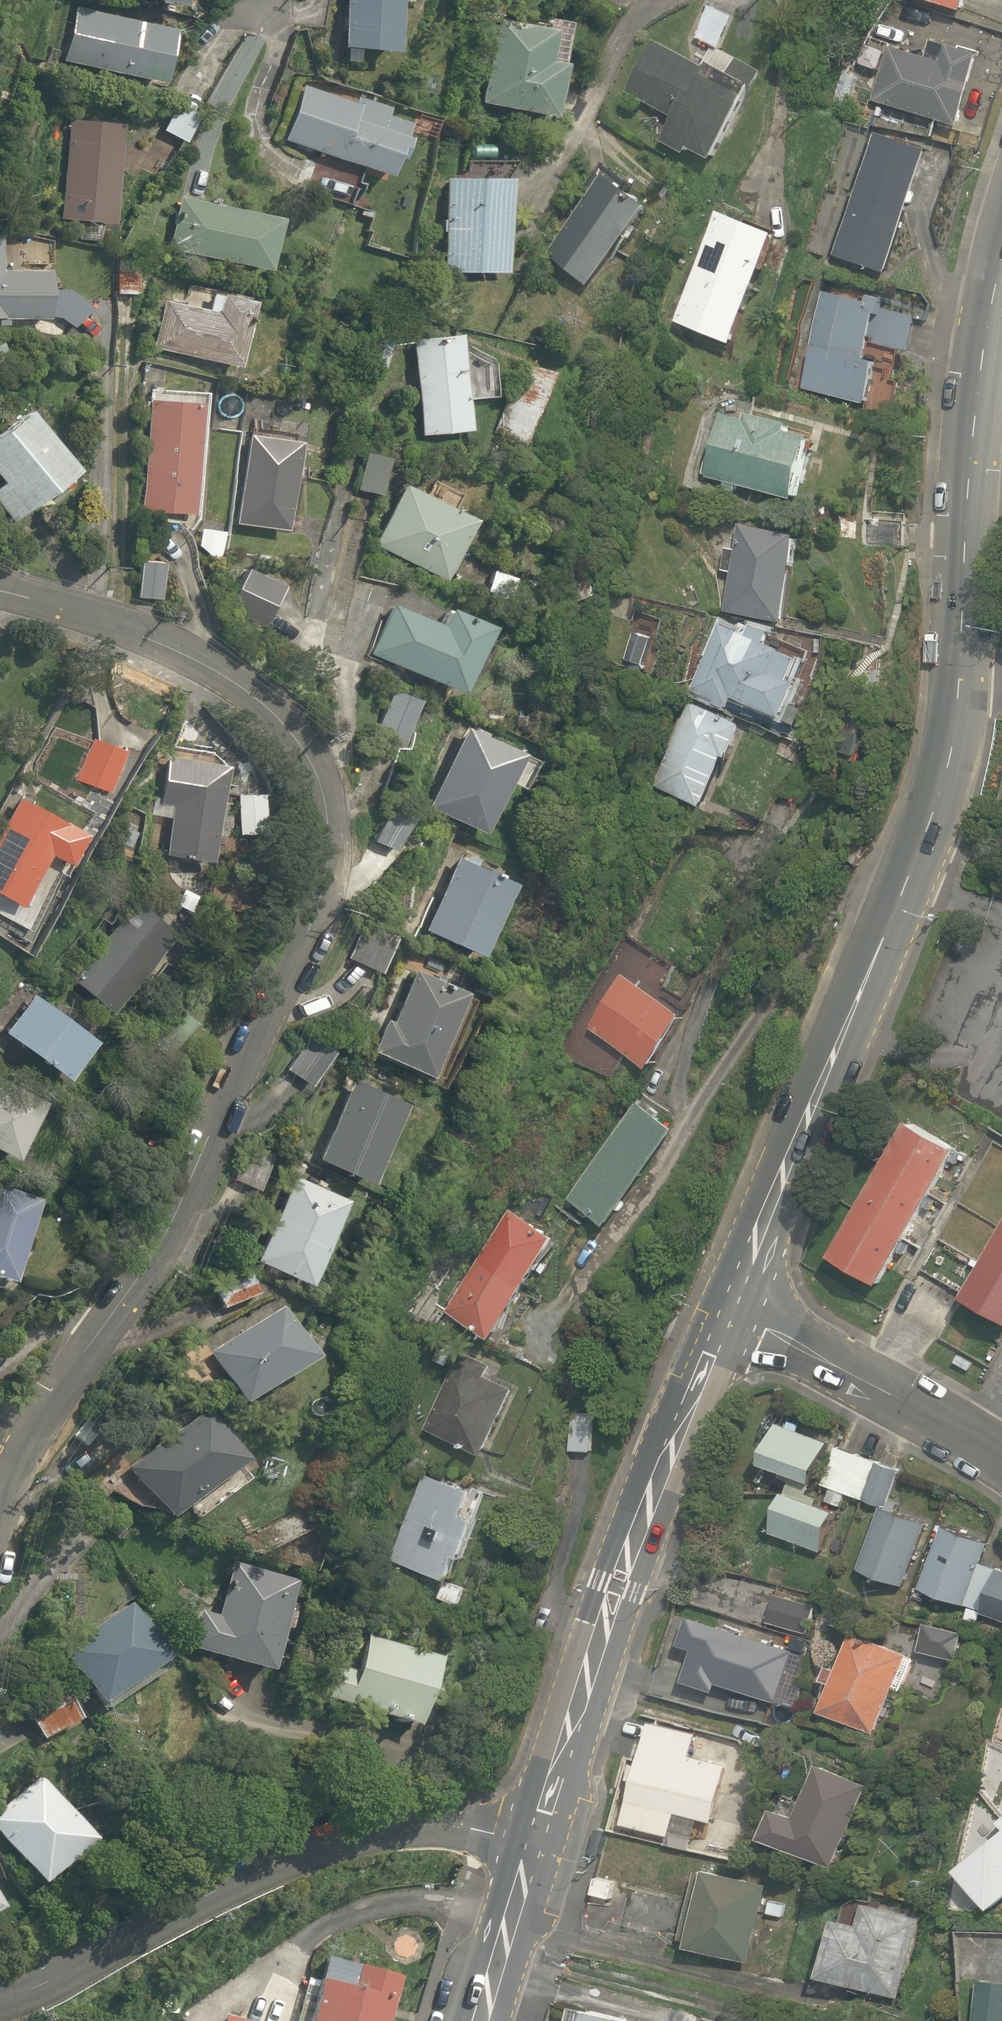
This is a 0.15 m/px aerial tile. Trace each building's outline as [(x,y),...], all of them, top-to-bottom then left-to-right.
[(337,45),(389,49),(394,0),(342,0),(337,45)] [(964,10),(967,0),(929,0),(964,10)] [(696,37),(713,45),(720,49),(734,16),(710,5),(696,37)] [(63,61),(156,80),(169,27),(74,7),(63,61)] [(537,25),(495,17),(478,102),(547,115),(557,60),(555,59),(563,20),(543,16),(542,23),(537,22),(537,25)] [(202,56),(219,31),(203,20),(187,45),(202,56)] [(703,65),(654,39),(627,92),(674,116),(661,140),(685,153),(689,146),(714,159),(748,94),(745,92),(749,84),(754,87),(763,70),(720,49),(713,45),(703,65)] [(960,126),(982,53),(933,39),(931,48),(915,52),(890,44),(874,101),(960,126)] [(300,84),(281,139),(384,174),(390,154),(395,156),(402,134),(397,132),(402,119),(379,112),(381,105),(352,95),(350,101),(300,84)] [(182,140),(196,113),(174,101),(160,128),(182,140)] [(100,221),(110,222),(119,122),(66,118),(58,218),(80,220),(78,239),(100,241),(100,221)] [(835,255),(889,272),(930,149),(877,131),(835,255)] [(649,204),(609,172),(549,253),(588,286),(649,204)] [(503,175),(443,177),(442,272),(504,271),(503,175)] [(264,268),(274,214),(176,195),(165,248),(264,268)] [(677,322),(734,343),(775,233),(719,211),(677,322)] [(114,292),(133,293),(133,258),(114,258),(114,292)] [(6,323),(6,317),(57,316),(70,328),(90,306),(67,288),(44,289),(44,268),(0,269),(0,323),(6,323)] [(907,351),(915,317),(879,308),(881,298),(867,295),(864,300),(825,291),(810,345),(814,345),(804,388),(865,403),(876,360),(864,357),(868,341),(907,351)] [(235,364),(249,298),(219,292),(215,310),(162,299),(152,347),(235,364)] [(457,332),(409,338),(420,435),(468,429),(457,332)] [(548,371),(518,360),(493,433),(523,443),(548,371)] [(140,511),(190,513),(196,400),(146,398),(140,511)] [(790,422),(724,406),(712,457),(708,456),(704,473),(708,474),(707,477),(726,482),(724,489),(736,492),(738,484),(796,498),(812,435),(788,429),(790,422)] [(14,521),(74,466),(25,407),(0,429),(0,479),(2,481),(0,483),(0,505),(14,521)] [(295,439),(245,433),(234,523),(285,529),(295,439)] [(378,494),(386,457),(363,452),(355,488),(378,494)] [(474,518),(402,483),(372,541),(444,580),(474,518)] [(732,572),(725,610),(784,622),(800,533),(741,523),(737,549),(727,547),(723,570),(732,572)] [(158,559),(136,558),(135,596),(157,597),(158,559)] [(264,626),(281,584),(243,567),(227,607),(264,626)] [(599,596),(591,574),(570,582),(577,603),(599,596)] [(388,601),(367,652),(454,689),(481,621),(440,604),(433,620),(388,601)] [(739,630),(721,623),(694,689),(718,700),(716,702),(726,707),(728,703),(731,705),(735,696),(783,716),(798,681),(789,678),(798,656),(782,650),(782,648),(767,642),(772,631),(753,623),(752,626),(742,622),(739,630)] [(402,738),(415,698),(389,689),(375,730),(402,738)] [(729,756),(743,723),(695,702),(686,721),(684,720),(656,784),(702,804),(724,755),(729,756)] [(470,728),(462,725),(426,805),(478,830),(515,749),(481,733),(482,731),(471,726),(470,728)] [(137,753),(91,738),(78,780),(110,791),(117,771),(126,775),(137,753)] [(162,853),(210,861),(225,763),(164,754),(154,814),(168,816),(162,853)] [(264,831),(260,792),(236,794),(239,833),(264,831)] [(15,795),(0,823),(0,895),(19,905),(48,853),(66,863),(83,831),(32,804),(34,800),(22,794),(20,797),(15,795)] [(391,848),(407,813),(387,804),(372,840),(391,848)] [(764,805),(756,821),(780,834),(789,818),(764,805)] [(125,845),(133,825),(120,820),(111,839),(125,845)] [(462,859),(455,856),(422,928),(474,952),(508,880),(474,864),(477,858),(465,853),(462,859)] [(106,1011),(173,932),(134,899),(67,977),(106,1011)] [(347,957),(374,969),(388,939),(361,926),(347,957)] [(419,1070),(459,987),(411,967),(388,1019),(382,1016),(367,1048),(419,1070)] [(623,973),(589,1029),(650,1067),(685,1011),(623,973)] [(87,1036),(29,992),(0,1029),(58,1074),(87,1036)] [(306,1083),(331,1048),(309,1033),(285,1068),(306,1083)] [(363,1179),(400,1100),(351,1078),(313,1156),(363,1179)] [(8,1154),(37,1102),(0,1083),(0,1150),(8,1154)] [(608,1224),(676,1127),(638,1102),(570,1198),(608,1224)] [(958,1148),(909,1119),(832,1255),(880,1283),(958,1148)] [(232,1178),(252,1186),(266,1154),(259,1148),(243,1155),(241,1154),(232,1178)] [(303,1279),(341,1195),(292,1174),(253,1258),(303,1279)] [(10,1283),(39,1204),(0,1190),(0,1280),(10,1283)] [(493,1338),(556,1236),(511,1209),(448,1309),(493,1338)] [(963,1295),(1001,1318),(1001,1229),(963,1295)] [(216,1293),(227,1316),(268,1296),(258,1273),(216,1293)] [(237,1402),(311,1357),(279,1306),(206,1352),(237,1402)] [(482,1453),(513,1387),(487,1376),(493,1364),(463,1350),(427,1427),(482,1453)] [(162,1518),(242,1460),(206,1409),(125,1468),(162,1518)] [(822,1550),(839,1508),(818,1500),(819,1496),(808,1492),(829,1441),(778,1421),(762,1460),(783,1468),(780,1474),(790,1478),(770,1530),(822,1550)] [(847,1493),(863,1498),(878,1460),(838,1446),(824,1484),(831,1486),(826,1500),(842,1506),(847,1493)] [(863,1498),(882,1504),(886,1506),(888,1498),(900,1468),(878,1460),(863,1498)] [(461,1555),(484,1492),(426,1473),(394,1559),(447,1578),(456,1554),(461,1555)] [(886,1506),(882,1504),(859,1566),(905,1585),(927,1521),(911,1515),(912,1512),(898,1507),(899,1502),(888,1498),(886,1506)] [(258,1529),(268,1553),(314,1533),(304,1509),(258,1529)] [(920,1586),(982,1611),(998,1569),(982,1562),(990,1541),(945,1523),(920,1586)] [(284,1611),(295,1580),(233,1561),(215,1616),(198,1611),(186,1646),(263,1671),(278,1627),(282,1628),(288,1612),(284,1611)] [(999,1565),(998,1569),(982,1611),(1001,1619),(1001,1566),(999,1565)] [(816,1606),(776,1592),(767,1620),(807,1634),(816,1606)] [(95,1703),(160,1654),(123,1602),(57,1651),(95,1703)] [(795,1649),(691,1614),(679,1643),(694,1647),(684,1679),(716,1690),(719,1681),(777,1701),(795,1649)] [(965,1630),(926,1620),(919,1649),(958,1659),(965,1630)] [(910,1673),(901,1669),(908,1653),(855,1629),(840,1666),(830,1662),(824,1676),(833,1680),(821,1708),(875,1733),(894,1685),(903,1689),(910,1673)] [(412,1725),(434,1658),(365,1635),(352,1671),(333,1665),(323,1694),(412,1725)] [(38,1739),(76,1718),(57,1682),(19,1703),(38,1739)] [(698,1732),(649,1721),(638,1763),(632,1762),(628,1777),(633,1779),(623,1821),(671,1833),(672,1831),(695,1837),(700,1817),(714,1820),(728,1763),(692,1753),(698,1732)] [(775,1804),(761,1834),(833,1866),(870,1783),(819,1761),(796,1813),(775,1804)] [(89,1838),(38,1776),(0,1807),(0,1839),(34,1882),(89,1838)] [(689,1938),(687,1942),(751,1959),(770,1881),(708,1865),(707,1869),(698,1867),(681,1936),(689,1938)] [(859,1921),(837,1914),(820,1971),(899,1997),(922,1917),(866,1900),(859,1921)] [(394,1958),(406,1962),(417,1957),(421,1943),(416,1933),(403,1929),(393,1935),(389,1947),(394,1958)] [(321,1954),(303,2020),(384,2020),(397,1975),(321,1954)] [(978,1979),(974,2020),(1001,2020),(1001,1982),(978,1979)] [(586,2005),(585,2010),(581,2009),(580,2009),(576,2008),(572,2020),(648,2020),(586,2005)]
